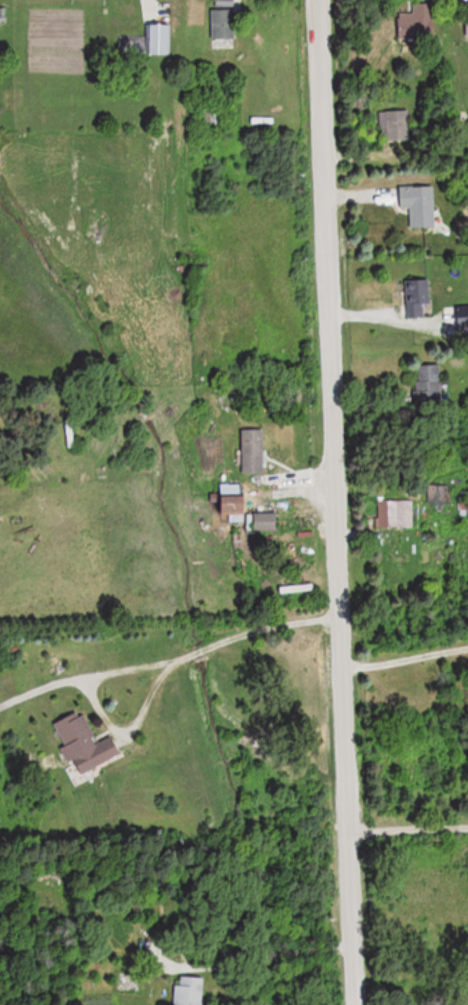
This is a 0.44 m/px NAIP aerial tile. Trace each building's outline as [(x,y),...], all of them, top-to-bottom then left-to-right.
[(399,12),(399,39),(435,39),(435,3),(413,3),(413,12),(399,12)] [(237,7),(212,7),(212,40),(237,40),(237,7)] [(171,24),(146,24),(146,36),(119,36),(119,55),(171,55),(171,24)] [(224,130),(224,107),(207,107),(207,130),(224,130)] [(386,110),(386,140),(409,140),(409,110),(386,110)] [(400,187),(401,209),(411,209),(412,228),(436,228),(435,187),(400,187)] [(406,281),(406,319),(432,319),(431,280),(406,281)] [(441,365),(417,366),(418,406),(441,406),(441,365)] [(243,474),(265,474),(265,430),(243,430),(243,474)] [(246,485),(223,485),(223,515),(246,515),(246,485)] [(450,504),(450,485),(428,485),(428,504),(450,504)] [(413,527),(413,501),(380,501),(380,527),(413,527)] [(254,513),(254,531),(279,531),(279,513),(254,513)] [(55,723),(78,776),(124,756),(115,736),(99,743),(85,710),(55,723)] [(174,986),(173,1004),(202,1004),(203,978),(180,977),(180,986),(174,986)]
